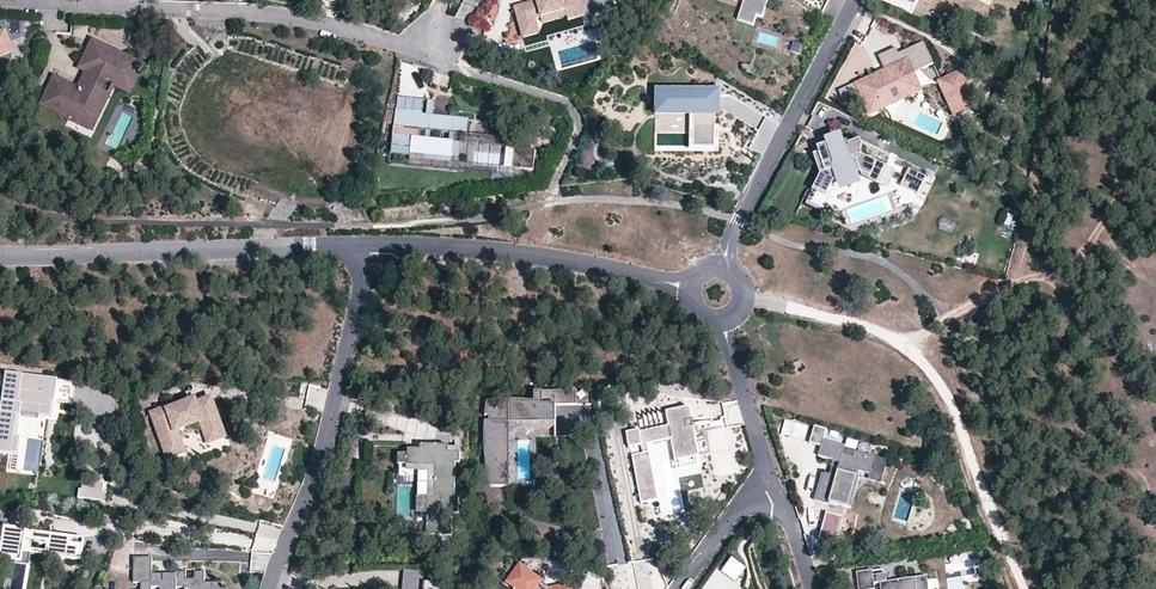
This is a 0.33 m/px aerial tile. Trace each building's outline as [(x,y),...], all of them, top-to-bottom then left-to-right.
[(538,1),(515,7),(521,28),(537,23),(536,20),(542,18),(567,11),(568,17),(569,20),(586,16),(582,0),(537,0),(538,1)] [(586,16),(614,8),(612,0),(582,0),(586,16)] [(762,19),(768,2),(762,0),(744,0),(737,20),(753,26),(756,16),(762,19)] [(544,24),(568,17),(567,11),(542,18),(544,24)] [(537,23),(521,28),(524,38),(539,34),(537,23)] [(12,52),(5,32),(0,34),(0,56),(12,52)] [(131,92),(144,66),(96,42),(83,68),(90,71),(95,73),(90,83),(85,80),(80,90),(64,82),(57,78),(44,103),(61,112),(64,105),(72,109),(69,116),(85,125),(103,90),(108,80),(131,92)] [(163,50),(163,42),(154,42),(154,50),(163,50)] [(863,101),(869,115),(883,108),(881,105),(904,95),(906,98),(919,92),(911,75),(933,66),(923,44),(901,54),(904,59),(900,61),(895,51),(887,54),(877,58),(884,72),(856,85),(863,101)] [(801,57),(804,49),(796,46),(794,54),(801,57)] [(90,71),(85,80),(90,83),(95,73),(90,71)] [(960,74),(941,82),(955,114),(975,105),(960,74)] [(863,101),(856,85),(839,92),(847,108),(863,101)] [(695,93),(656,92),(655,110),(694,111),(694,115),(694,148),(715,148),(715,128),(716,89),(695,89),(695,93)] [(111,93),(103,90),(85,125),(93,129),(111,93)] [(998,92),(990,99),(1003,115),(1011,108),(998,92)] [(881,105),(883,108),(906,98),(904,95),(881,105)] [(398,97),(397,109),(420,111),(421,100),(398,97)] [(64,105),(61,112),(69,116),(72,109),(64,105)] [(420,111),(397,109),(394,137),(412,139),(410,160),(424,161),(425,156),(453,159),(455,135),(465,136),(467,119),(431,116),(430,121),(424,121),(424,115),(420,114),(420,111)] [(694,115),(691,115),(690,152),(719,152),(719,128),(715,128),(715,148),(694,148),(694,115)] [(863,156),(858,145),(849,148),(848,142),(842,144),(829,138),(825,145),(817,148),(821,158),(815,160),(820,175),(814,189),(827,195),(833,183),(837,181),(850,188),(857,175),(861,173),(868,159),(863,156)] [(513,154),(511,171),(519,171),(521,155),(513,154)] [(877,163),(868,159),(861,173),(870,178),(877,163)] [(897,173),(877,163),(870,178),(869,180),(889,190),(897,173)] [(911,170),(903,187),(919,194),(927,178),(911,170)] [(857,175),(850,188),(837,181),(842,194),(861,187),(857,175)] [(827,195),(814,189),(807,202),(825,210),(832,197),(827,195)] [(1011,229),(1016,219),(1008,215),(1003,226),(1011,229)] [(941,219),(938,228),(953,233),(955,223),(941,219)] [(56,403),(59,381),(7,373),(0,418),(0,453),(12,454),(18,415),(21,415),(24,404),(49,408),(50,402),(56,403)] [(56,403),(73,406),(75,395),(77,383),(59,381),(56,403)] [(556,406),(577,406),(577,393),(543,392),(543,394),(535,394),(535,403),(531,402),(521,400),(509,400),(487,402),(486,409),(485,417),(489,417),(489,421),(484,421),(484,426),(484,433),(484,444),(486,466),(490,486),(509,487),(510,424),(556,424),(556,406)] [(202,422),(210,444),(225,438),(212,400),(197,406),(196,403),(170,412),(169,409),(153,414),(169,458),(184,453),(177,431),(202,422)] [(24,404),(21,415),(53,420),(56,403),(50,402),(49,408),(24,404)] [(643,454),(632,456),(641,504),(659,501),(648,445),(671,441),(675,463),(700,458),(690,408),(667,413),(669,427),(641,433),(640,431),(627,433),(630,448),(642,446),(643,454)] [(21,415),(18,415),(12,454),(19,455),(22,437),(18,436),(21,415)] [(708,422),(711,474),(738,473),(735,427),(715,428),(714,421),(708,422)] [(842,456),(844,449),(845,447),(823,440),(818,456),(840,463),(836,476),(824,473),(816,501),(829,505),(830,503),(849,509),(857,477),(856,477),(858,471),(870,475),(874,460),(854,454),(853,458),(842,456)] [(399,455),(399,465),(408,465),(408,466),(436,467),(435,498),(428,498),(428,513),(430,513),(430,536),(452,536),(453,514),(459,514),(460,499),(455,499),(457,465),(461,465),(461,453),(449,453),(450,447),(422,446),(421,451),(409,450),(408,455),(399,455)] [(888,461),(844,449),(842,456),(853,458),(854,454),(874,460),(870,475),(868,480),(881,484),(888,461)] [(436,467),(408,466),(408,472),(429,473),(428,498),(435,498),(436,467)] [(851,509),(860,478),(857,477),(849,509),(851,509)] [(82,499),(102,502),(104,493),(105,485),(84,481),(82,499)] [(428,513),(428,498),(418,498),(417,513),(428,513)] [(830,518),(818,520),(821,541),(834,539),(830,518)] [(0,527),(0,550),(3,551),(1,561),(22,564),(24,554),(25,543),(33,545),(31,555),(82,562),(85,540),(0,527)] [(635,542),(632,554),(646,557),(650,546),(635,542)] [(31,555),(33,545),(25,543),(24,554),(31,555)] [(177,588),(186,588),(222,588),(223,583),(204,582),(204,571),(194,572),(194,579),(186,579),(186,572),(175,572),(176,581),(163,581),(163,574),(151,575),(151,557),(133,558),(133,583),(141,583),(141,588),(177,588)] [(607,566),(610,588),(664,588),(661,559),(607,566)] [(516,588),(535,588),(538,585),(526,575),(529,572),(521,566),(509,582),(517,588),(516,588)] [(857,572),(859,588),(876,588),(875,584),(881,583),(882,588),(918,588),(916,578),(888,582),(886,574),(874,575),(873,570),(857,572)] [(529,572),(526,575),(538,585),(544,588),(551,588),(529,572)] [(405,573),(404,581),(422,582),(423,574),(405,573)] [(918,588),(929,588),(928,577),(916,578),(918,588)] [(404,581),(403,588),(422,588),(422,585),(422,582),(404,581)]
